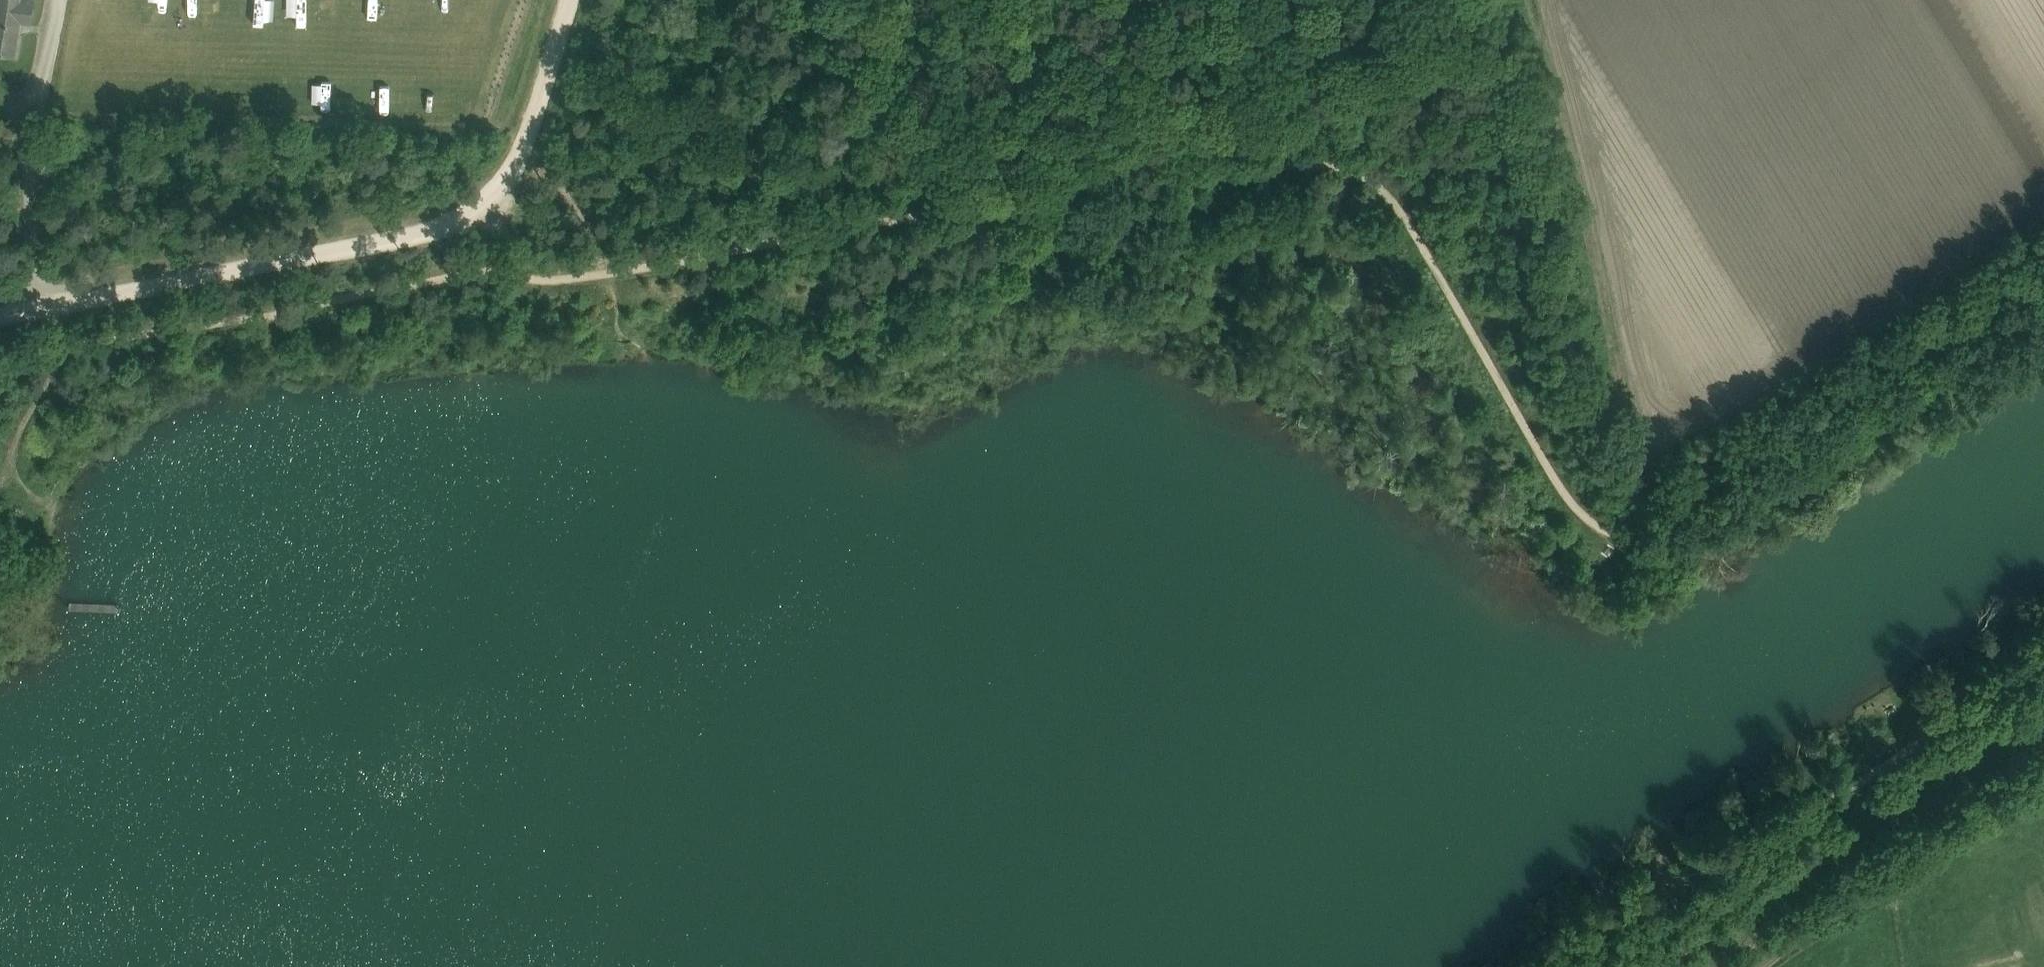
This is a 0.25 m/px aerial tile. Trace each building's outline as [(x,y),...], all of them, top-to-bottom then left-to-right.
[(21,20),(31,22),(34,0),(0,0),(0,53),(15,56),(21,20)]
